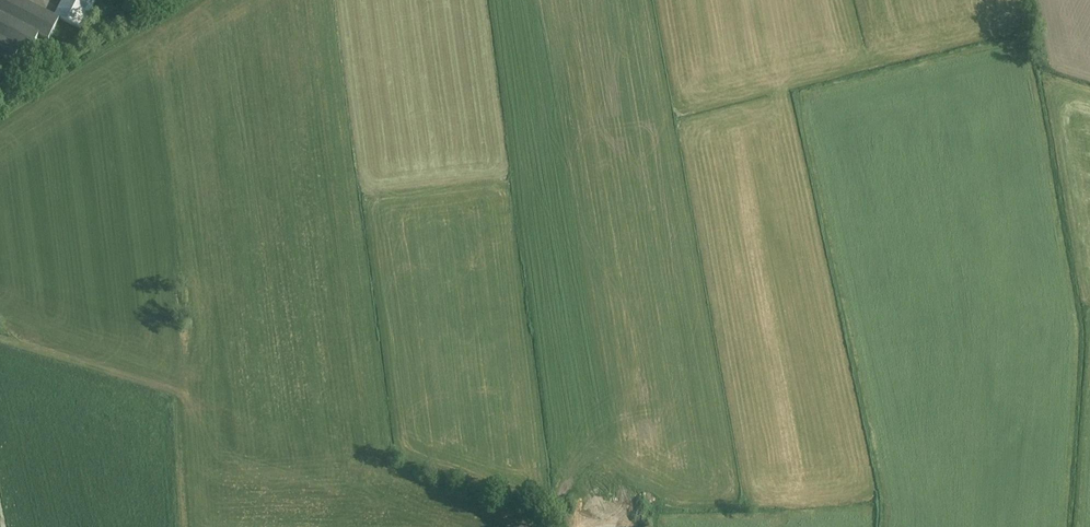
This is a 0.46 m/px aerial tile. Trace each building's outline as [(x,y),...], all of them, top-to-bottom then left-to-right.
[(9,70),(19,50),(29,55),(39,36),(49,41),(60,20),(20,0),(0,0),(0,65),(9,70)] [(54,16),(81,30),(96,0),(63,0),(54,16)]
